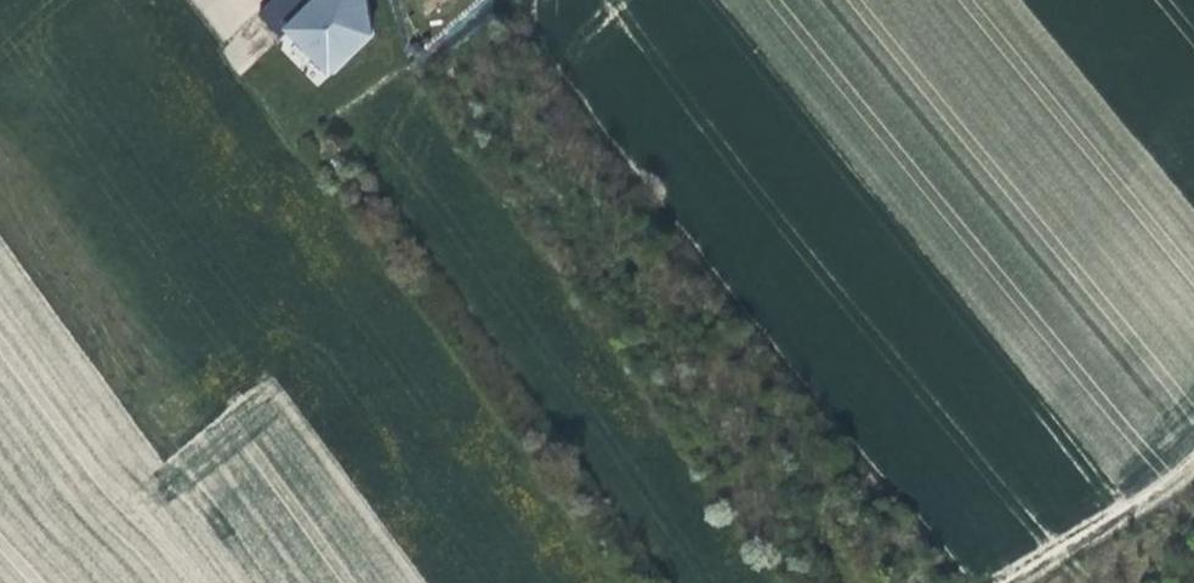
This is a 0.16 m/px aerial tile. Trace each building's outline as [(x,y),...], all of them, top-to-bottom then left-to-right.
[(259,13),(282,37),(289,30),(293,27),(336,71),(373,35),(367,0),(273,0),(259,13)] [(336,71),(293,27),(289,30),(333,74),(336,71)]
